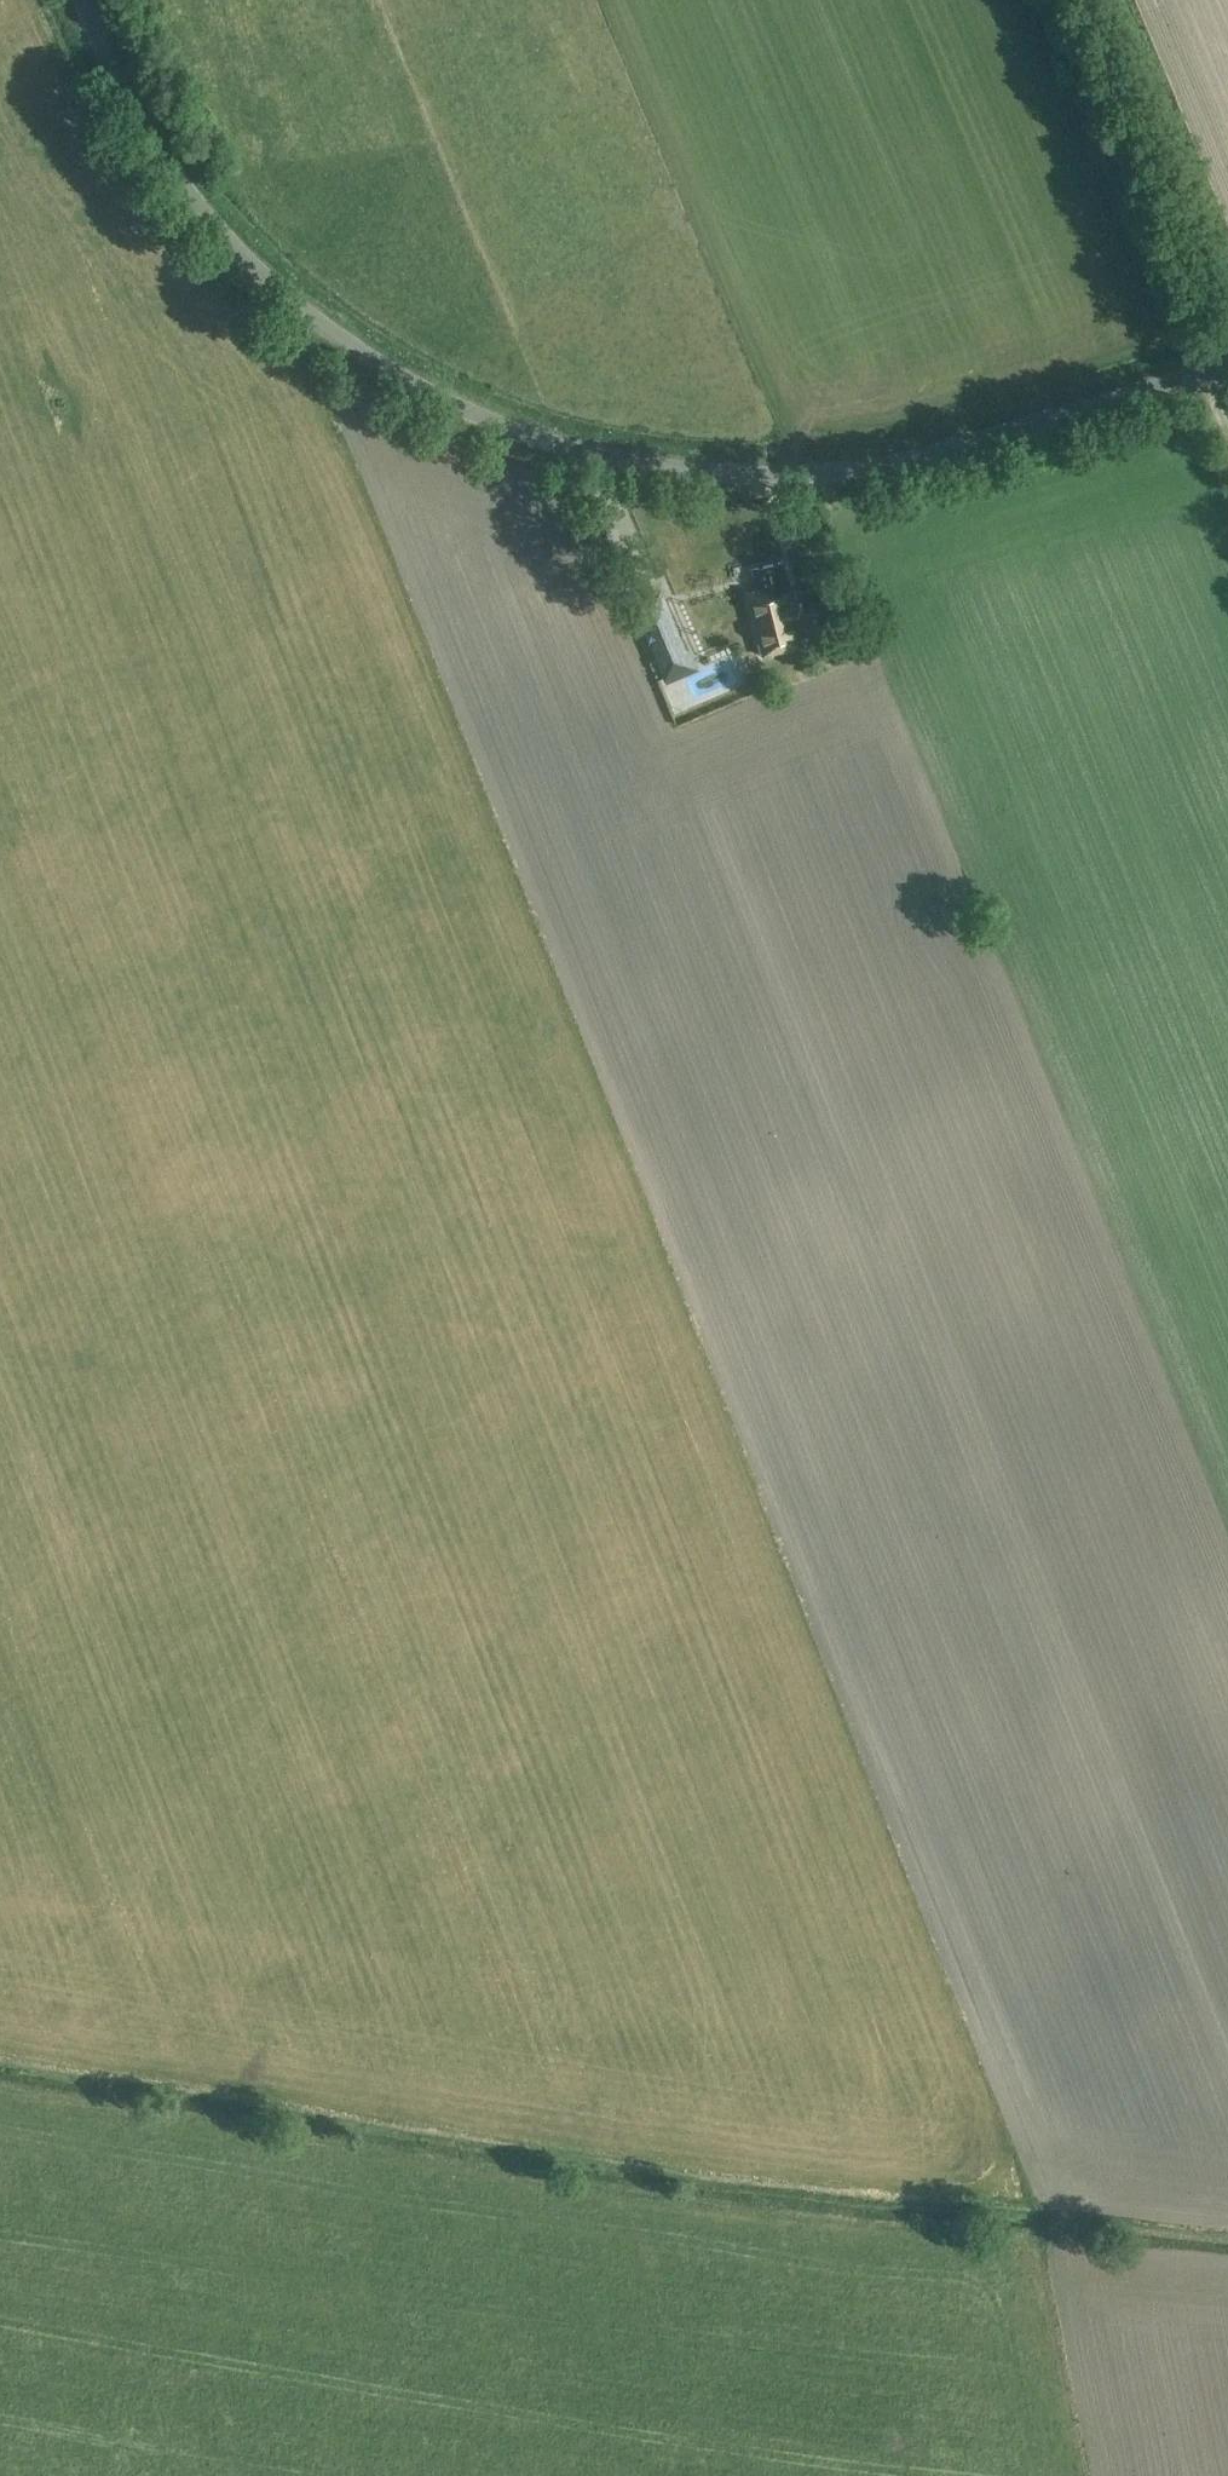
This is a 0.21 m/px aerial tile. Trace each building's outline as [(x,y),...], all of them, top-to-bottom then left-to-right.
[(783,561),(751,569),(756,590),(745,593),(762,655),(803,645),(788,591),(791,590),(783,561)] [(686,651),(666,606),(638,618),(657,664),(659,663),(662,671),(688,660),(684,652),(686,651)]
